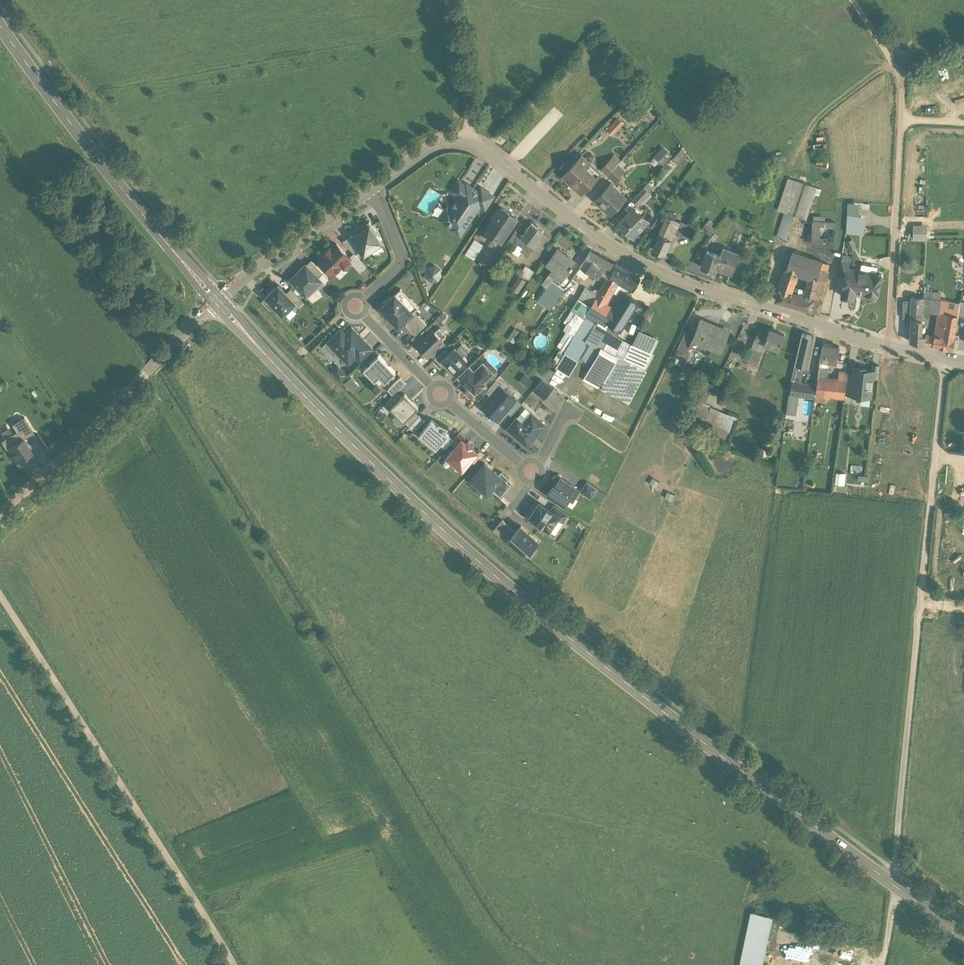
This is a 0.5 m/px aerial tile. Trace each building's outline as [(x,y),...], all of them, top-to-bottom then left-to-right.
[(606,126),(612,133),(624,122),(618,115),(606,126)] [(649,160),(655,165),(659,160),(663,164),(671,155),(662,147),(649,160)] [(682,147),(669,159),(676,165),(688,152),(682,147)] [(600,173),(582,155),(563,175),(570,181),(571,180),(583,191),(600,173)] [(612,159),(602,169),(607,174),(617,164),(612,159)] [(617,164),(607,174),(614,180),(623,170),(617,164)] [(472,189),(459,180),(452,190),(459,194),(449,208),(447,207),(440,218),(452,226),(455,222),(465,228),(480,205),(473,199),(475,196),(470,193),(472,189)] [(795,180),(785,212),(794,215),(793,216),(806,220),(816,187),(795,180)] [(623,200),(608,186),(596,199),(611,213),(623,200)] [(494,195),(481,187),(475,196),(473,199),(480,205),(485,208),(494,195)] [(643,188),(632,199),(638,204),(649,193),(643,188)] [(502,206),(486,230),(490,232),(487,238),(492,242),(496,236),(501,240),(517,216),(502,206)] [(632,208),(620,221),(627,228),(626,229),(632,234),(638,228),(640,230),(649,220),(634,206),(632,208)] [(794,215),(785,212),(779,229),(788,232),(793,216),(794,215)] [(846,232),(864,233),(864,216),(847,215),(846,232)] [(675,219),(667,216),(666,219),(669,221),(668,223),(672,225),(675,219)] [(820,216),(814,216),(813,223),(835,224),(836,222),(819,220),(820,216)] [(666,219),(653,249),(665,254),(671,239),(667,237),(672,225),(668,223),(669,221),(666,219)] [(383,241),(370,222),(352,234),(362,249),(365,253),(383,241)] [(532,222),(522,235),(523,236),(535,245),(539,239),(538,237),(543,230),(538,226),(539,225),(535,222),(534,223),(532,222)] [(690,226),(680,222),(675,234),(683,237),(690,226)] [(813,223),(812,222),(811,242),(834,244),(835,224),(813,223)] [(715,229),(710,224),(706,228),(704,225),(702,228),(710,235),(715,229)] [(788,232),(779,229),(777,235),(786,238),(788,232)] [(515,230),(506,243),(514,249),(518,244),(518,243),(523,236),(522,235),(522,236),(515,230)] [(362,249),(352,234),(343,240),(354,252),(362,249)] [(535,245),(523,236),(518,243),(524,248),(521,251),(527,255),(535,245)] [(475,238),(465,254),(474,259),(484,244),(475,238)] [(337,243),(331,248),(330,248),(325,252),(325,254),(319,260),(333,273),(343,264),(345,266),(348,266),(350,263),(351,263),(351,260),(349,258),(350,257),(350,256),(337,243)] [(723,248),(720,255),(707,250),(701,266),(716,271),(717,267),(732,273),(739,254),(723,248)] [(558,249),(547,264),(553,268),(549,273),(554,277),(552,279),(559,284),(570,268),(571,269),(572,267),(572,266),(575,261),(558,249)] [(615,263),(591,249),(586,257),(587,258),(581,266),(591,273),(597,264),(610,271),(615,263)] [(829,264),(792,251),(783,277),(795,281),(796,278),(797,273),(809,277),(810,274),(819,276),(817,282),(811,310),(820,312),(823,300),(822,300),(829,271),(828,270),(829,264)] [(366,265),(354,252),(350,256),(350,257),(349,258),(351,260),(351,263),(350,263),(353,264),(360,271),(366,265)] [(323,272),(311,259),(306,264),(318,277),(319,277),(323,272)] [(849,261),(841,260),(838,273),(845,275),(847,268),(848,268),(849,261)] [(306,264),(305,263),(296,269),(298,272),(291,279),(307,295),(326,283),(319,277),(318,277),(306,264)] [(640,277),(617,263),(598,294),(596,298),(605,303),(617,282),(621,285),(623,281),(634,288),(640,277)] [(535,270),(526,265),(520,273),(529,279),(535,270)] [(432,281),(438,280),(441,275),(440,269),(435,266),(430,267),(427,272),(428,278),(432,281)] [(848,268),(847,268),(845,275),(841,295),(853,298),(854,290),(866,292),(867,295),(874,296),(877,293),(880,279),(882,277),(883,274),(881,272),(879,272),(875,273),(848,268)] [(511,288),(519,292),(526,279),(518,274),(511,288)] [(819,276),(810,274),(809,277),(808,280),(817,282),(819,276)] [(795,281),(783,277),(780,289),(779,288),(775,299),(801,307),(803,298),(804,299),(805,296),(797,294),(799,287),(793,286),(795,281)] [(559,284),(552,279),(538,300),(550,309),(565,288),(559,284)] [(805,296),(804,299),(803,298),(801,307),(811,310),(817,282),(808,280),(805,296)] [(284,315),(294,305),(296,302),(287,292),(279,284),(266,297),(275,305),(284,315)] [(924,285),(912,285),(911,288),(914,288),(914,290),(911,290),(911,296),(923,297),(924,285)] [(929,286),(924,285),(923,297),(931,297),(932,291),(929,291),(929,286)] [(596,298),(598,294),(586,287),(572,311),(575,313),(568,325),(576,330),(585,316),(589,309),(596,298)] [(291,288),(287,292),(296,302),(294,305),(297,308),(304,302),(291,288)] [(624,292),(615,309),(613,312),(609,310),(606,308),(602,316),(601,317),(612,323),(622,328),(638,300),(624,292)] [(405,303),(395,293),(391,297),(384,303),(381,307),(387,313),(387,314),(392,319),(399,326),(404,320),(413,312),(405,303)] [(390,295),(383,302),(384,303),(391,297),(390,295)] [(923,297),(911,296),(911,301),(910,310),(911,310),(923,310),(923,297)] [(270,309),(275,305),(266,297),(262,301),(270,309)] [(419,306),(410,297),(405,303),(413,312),(414,310),(419,306)] [(931,297),(923,297),(923,310),(929,311),(931,297)] [(931,297),(929,311),(939,312),(940,312),(940,311),(941,298),(931,297)] [(605,303),(596,298),(589,309),(600,315),(602,316),(606,308),(608,305),(605,303)] [(911,301),(903,302),(902,317),(911,317),(911,310),(910,310),(911,301)] [(600,315),(589,309),(585,316),(586,317),(595,322),(600,315)] [(413,312),(404,320),(407,323),(406,324),(415,334),(427,323),(414,310),(413,312)] [(923,310),(911,310),(911,317),(910,340),(926,344),(926,334),(922,333),(923,310)] [(945,312),(940,311),(940,312),(939,312),(934,335),(943,336),(946,316),(944,315),(945,312)] [(958,314),(947,312),(946,316),(943,336),(946,336),(955,338),(958,339),(959,334),(955,333),(958,314)] [(612,323),(601,317),(602,316),(600,315),(595,322),(600,325),(608,330),(612,323)] [(595,322),(586,317),(583,323),(591,328),(597,331),(600,325),(595,322)] [(729,331),(701,319),(694,335),(693,339),(694,339),(721,351),(729,331)] [(583,323),(565,352),(574,357),(591,328),(583,323)] [(591,328),(574,357),(578,359),(579,357),(583,351),(588,341),(601,348),(617,358),(619,355),(615,353),(621,340),(623,338),(608,330),(600,325),(597,331),(591,328)] [(352,326),(345,332),(341,328),(329,340),(339,350),(337,351),(348,363),(355,356),(360,360),(363,357),(355,348),(365,339),(352,326)] [(513,341),(520,330),(515,326),(507,337),(513,341)] [(446,335),(439,327),(435,331),(442,338),(446,335)] [(495,331),(490,328),(486,334),(491,337),(495,331)] [(784,333),(770,328),(768,334),(766,334),(762,342),(765,343),(779,348),(784,333)] [(426,337),(417,345),(427,355),(430,353),(429,353),(442,340),(443,340),(442,338),(435,331),(434,329),(426,337)] [(639,330),(632,343),(650,352),(657,339),(639,330)] [(685,331),(677,348),(688,352),(694,339),(693,339),(694,335),(685,331)] [(766,334),(758,331),(755,340),(762,342),(766,334)] [(421,333),(413,340),(417,345),(426,337),(421,333)] [(536,333),(534,346),(547,348),(549,335),(536,333)] [(815,336),(802,333),(795,363),(808,366),(815,336)] [(934,335),(926,334),(926,344),(953,348),(955,338),(946,336),(943,336),(934,335)] [(365,339),(355,348),(363,357),(373,348),(365,339)] [(442,340),(429,353),(430,353),(434,358),(445,347),(447,345),(443,340),(442,340)] [(650,352),(632,343),(631,345),(621,340),(615,353),(619,355),(644,368),(652,353),(650,352)] [(762,342),(755,340),(752,347),(762,350),(765,343),(762,342)] [(601,348),(588,341),(583,351),(595,358),(601,348)] [(839,345),(823,342),(820,359),(818,375),(827,376),(829,361),(834,362),(836,354),(837,354),(839,345)] [(449,351),(441,360),(444,363),(453,373),(467,359),(455,346),(449,351)] [(434,358),(432,360),(439,367),(444,363),(441,360),(449,351),(445,347),(434,358)] [(762,350),(752,347),(746,363),(756,366),(762,350)] [(617,358),(601,348),(595,358),(591,364),(588,371),(596,375),(604,380),(617,358)] [(595,358),(583,351),(579,357),(591,364),(595,358)] [(379,354),(364,368),(375,380),(379,376),(385,382),(395,371),(379,354)] [(619,355),(617,358),(604,380),(596,375),(593,381),(592,383),(628,404),(647,370),(644,368),(619,355)] [(474,371),(463,381),(468,387),(475,394),(475,393),(480,389),(485,384),(484,382),(493,374),(494,373),(483,362),(482,363),(481,364),(479,364),(475,368),(475,370),(474,371)] [(808,366),(795,363),(791,381),(792,381),(793,381),(801,382),(803,372),(808,370),(808,366)] [(346,374),(338,365),(332,370),(340,379),(346,374)] [(469,365),(458,376),(463,381),(474,371),(470,366),(469,365)] [(865,367),(855,366),(855,373),(852,393),(854,393),(863,394),(870,395),(872,376),(873,370),(872,369),(864,369),(865,367)] [(588,371),(585,376),(593,381),(596,375),(588,371)] [(855,373),(848,372),(847,378),(847,379),(846,379),(845,392),(852,393),(855,373)] [(525,374),(520,380),(529,386),(533,380),(525,374)] [(827,376),(818,375),(817,384),(816,393),(825,394),(845,396),(845,392),(846,379),(847,379),(847,378),(843,378),(840,378),(827,376)] [(400,376),(388,389),(393,395),(396,391),(406,382),(400,376)] [(542,378),(533,389),(544,399),(555,386),(542,378)] [(496,380),(486,391),(491,395),(500,385),(501,384),(496,380)] [(801,382),(793,381),(792,381),(790,393),(815,397),(816,393),(817,384),(801,382)] [(489,387),(485,384),(480,389),(483,392),(483,393),(484,394),(486,391),(489,387)] [(507,411),(517,399),(500,385),(482,406),(499,420),(507,411)] [(475,394),(468,387),(466,390),(466,391),(470,396),(472,396),(474,394),(475,394)] [(401,396),(396,391),(393,395),(386,402),(390,407),(401,396)] [(390,407),(404,421),(415,410),(418,407),(405,393),(401,396),(390,407)] [(803,397),(802,417),(813,418),(813,397),(799,396),(799,397),(803,397)] [(517,399),(507,411),(511,414),(521,403),(517,399)] [(712,409),(706,422),(729,433),(735,420),(712,409)] [(415,410),(404,421),(409,426),(419,415),(415,410)] [(532,412),(527,417),(521,412),(517,417),(507,428),(528,445),(535,436),(534,436),(545,423),(532,412)] [(425,420),(419,415),(409,426),(414,431),(425,420)] [(432,419),(423,429),(423,428),(423,429),(419,433),(436,448),(440,444),(448,434),(449,433),(446,431),(448,427),(449,426),(439,421),(439,422),(437,423),(432,419)] [(453,438),(451,441),(456,445),(462,438),(463,438),(465,436),(459,432),(453,438)] [(448,434),(440,444),(445,448),(451,441),(453,438),(448,434)] [(31,452),(23,438),(13,444),(9,437),(3,441),(1,442),(6,450),(9,449),(17,462),(26,456),(26,457),(31,454),(30,453),(31,452)] [(469,439),(467,441),(463,438),(462,438),(456,445),(447,456),(455,463),(458,460),(465,466),(471,459),(478,451),(477,450),(472,446),(474,444),(473,443),(470,440),(469,439)] [(478,451),(471,459),(476,463),(484,453),(479,449),(477,450),(478,451)] [(485,461),(471,478),(488,492),(491,488),(502,476),(499,473),(485,461)] [(509,477),(501,470),(499,473),(502,476),(507,480),(509,477)] [(835,482),(845,483),(845,471),(836,470),(835,482)] [(502,476),(491,488),(501,496),(511,483),(507,480),(502,476)] [(579,489),(561,477),(556,484),(554,483),(548,492),(564,503),(570,495),(573,497),(579,489)] [(598,487),(587,480),(580,490),(591,497),(598,487)] [(551,508),(540,501),(530,516),(550,529),(557,518),(560,514),(551,508)] [(569,513),(554,503),(551,508),(560,514),(557,518),(563,521),(569,513)] [(507,542),(508,540),(516,531),(503,518),(493,529),(507,542)] [(540,541),(521,525),(516,531),(508,540),(523,553),(529,547),(532,549),(540,541)] [(740,963),(749,964),(762,964),(771,920),(751,915),(740,963)] [(862,964),(865,953),(785,933),(782,945),(862,964)]
